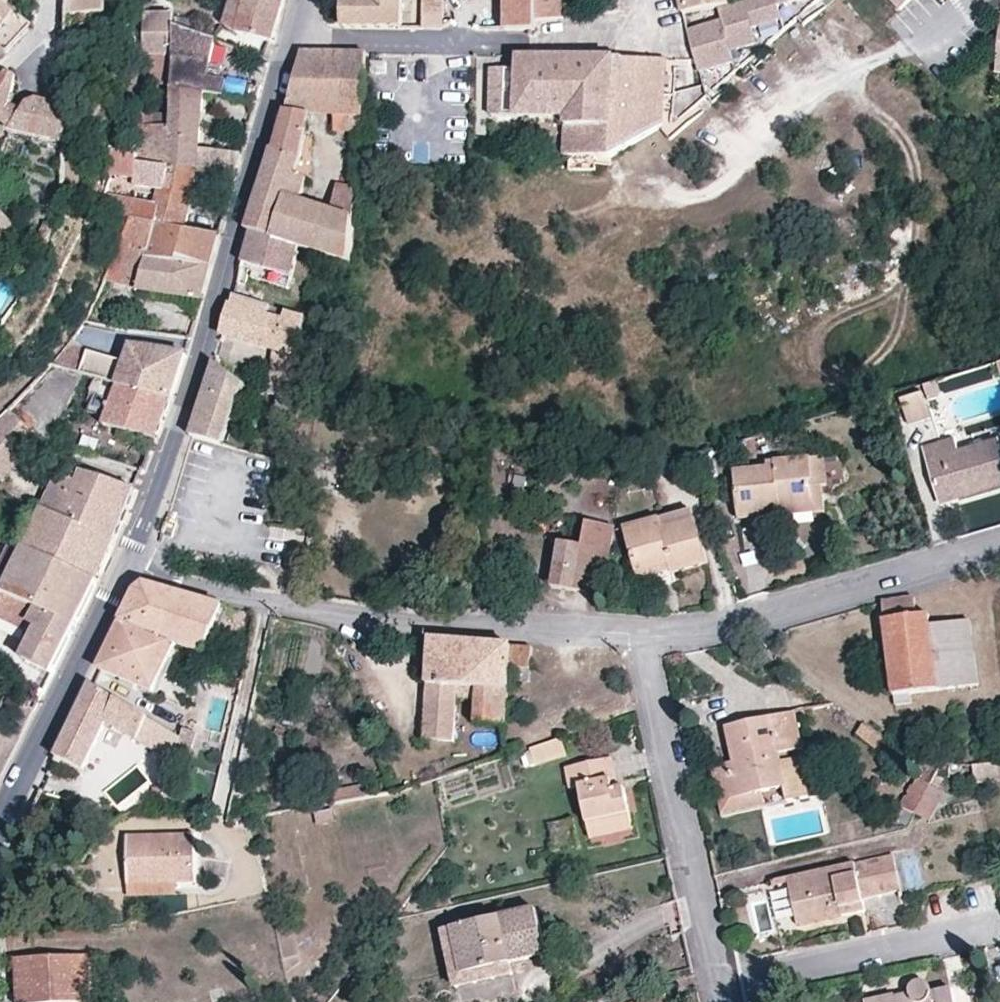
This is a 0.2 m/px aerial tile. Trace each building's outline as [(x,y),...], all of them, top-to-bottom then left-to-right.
[(15,52),(42,26),(16,6),(8,0),(0,0),(0,38),(2,40),(15,52)] [(104,15),(103,0),(71,0),(71,14),(104,15)] [(283,0),(232,0),(225,23),(239,36),(272,43),(279,15),(283,0)] [(346,29),(403,30),(404,4),(411,4),(412,0),(346,0),(346,29)] [(425,31),(442,31),(442,0),(426,0),(425,31)] [(537,19),(537,0),(506,0),(505,14),(489,16),(489,31),(531,30),(537,30),(537,19)] [(537,19),(562,17),(562,0),(537,0),(537,19)] [(684,13),(731,4),(730,0),(681,0),(684,13)] [(731,4),(684,13),(697,60),(701,73),(714,70),(733,66),(730,51),(749,48),(756,46),(753,29),(783,23),(780,8),(798,4),(813,1),(813,0),(749,0),(731,4)] [(899,11),(910,0),(889,0),(899,11)] [(818,1),(795,20),(801,27),(824,8),(818,1)] [(171,14),(171,21),(188,28),(190,19),(172,12),(171,14)] [(139,15),(139,46),(168,47),(171,21),(171,14),(139,15)] [(171,21),(168,47),(166,82),(166,84),(203,91),(224,95),(227,80),(215,78),(216,66),(207,64),(211,49),(229,55),(233,48),(188,28),(171,21)] [(15,52),(2,40),(0,41),(0,59),(5,63),(15,52)] [(168,47),(139,46),(137,81),(166,82),(168,47)] [(765,46),(747,62),(753,68),(771,53),(765,46)] [(293,89),(286,112),(313,113),(337,114),(366,115),(366,78),(367,54),(302,53),(293,89)] [(668,60),(531,59),(521,59),(521,69),(494,69),(493,115),(495,115),(566,118),(565,158),(610,158),(656,128),(668,121),(668,104),(673,104),(673,99),(674,89),(683,89),(683,64),(668,64),(668,60)] [(371,62),(371,73),(386,73),(385,62),(371,62)] [(14,103),(17,99),(19,91),(16,89),(22,73),(14,69),(0,86),(0,121),(3,117),(14,103)] [(724,81),(704,99),(710,105),(730,88),(724,81)] [(135,161),(196,171),(211,174),(236,178),(241,156),(199,148),(203,91),(166,84),(163,121),(153,120),(155,107),(146,107),(146,101),(137,101),(135,152),(135,161)] [(249,86),(246,99),(257,101),(260,88),(249,86)] [(26,108),(17,126),(16,127),(68,140),(69,134),(70,108),(54,102),(42,98),(28,104),(26,108)] [(668,121),(656,128),(668,142),(701,113),(695,107),(690,101),(668,121)] [(10,121),(17,126),(26,108),(19,105),(14,103),(3,117),(10,121)] [(313,113),(286,112),(276,150),(273,149),(247,231),(254,233),(303,248),(324,254),(351,261),(358,190),(337,184),(332,208),(305,201),(312,178),(299,173),(305,154),(313,113)] [(366,115),(337,114),(336,129),(354,129),(354,136),(364,136),(366,115)] [(107,144),(101,172),(134,179),(135,161),(135,152),(107,144)] [(133,221),(146,224),(185,230),(196,171),(135,161),(134,179),(134,185),(162,190),(159,209),(96,200),(94,215),(133,221)] [(16,223),(0,206),(0,241),(16,223)] [(104,280),(136,287),(146,224),(133,221),(104,280)] [(146,224),(136,287),(202,300),(209,277),(219,237),(185,230),(146,224)] [(246,262),(295,276),(303,248),(254,233),(246,262)] [(293,282),(295,276),(246,262),(244,269),(293,282)] [(273,350),(300,356),(304,329),(305,317),(284,311),(282,318),(266,314),(268,307),(236,297),(233,306),(231,305),(222,334),(224,336),(273,350)] [(85,376),(90,355),(71,342),(51,367),(85,376)] [(115,384),(180,402),(193,357),(135,349),(128,366),(90,355),(85,376),(89,377),(97,380),(115,384)] [(266,391),(281,394),(294,396),(300,356),(273,350),(266,391)] [(212,375),(195,436),(229,445),(248,385),(244,382),(216,363),(212,375)] [(8,411),(44,443),(56,446),(89,377),(85,376),(51,367),(8,411)] [(115,384),(97,380),(93,396),(98,398),(94,414),(102,415),(100,425),(165,442),(177,410),(180,402),(115,384)] [(933,417),(925,392),(904,399),(910,423),(933,417)] [(3,485),(5,489),(44,443),(8,411),(0,418),(0,474),(5,478),(3,485)] [(958,493),(999,481),(999,440),(960,452),(956,437),(924,445),(937,489),(955,484),(958,493)] [(813,503),(813,459),(774,460),(775,467),(735,470),(738,514),(776,511),(776,505),(813,503)] [(825,459),(813,459),(813,503),(776,505),(776,511),(776,514),(823,511),(823,487),(827,485),(825,459)] [(57,475),(22,543),(99,580),(116,542),(137,491),(84,474),(78,486),(57,475)] [(939,498),(958,493),(955,484),(937,489),(939,498)] [(672,558),(674,566),(676,570),(711,561),(699,516),(663,524),(661,517),(624,526),(635,566),(672,558)] [(605,593),(612,551),(615,526),(586,520),(582,543),(559,540),(553,583),(605,593)] [(8,572),(22,543),(12,538),(0,563),(0,567),(8,572)] [(8,572),(0,588),(0,617),(26,630),(31,622),(38,625),(21,656),(53,674),(77,625),(99,580),(22,543),(8,572)] [(638,575),(674,566),(672,558),(635,566),(638,575)] [(143,584),(124,623),(181,644),(211,656),(228,607),(143,584)] [(966,687),(966,685),(960,626),(936,627),(935,622),(934,609),(918,610),(916,592),(882,596),(894,705),(912,703),(912,691),(966,687)] [(960,626),(966,685),(982,684),(974,619),(935,622),(936,627),(960,626)] [(181,644),(124,623),(115,641),(101,670),(159,691),(181,644)] [(511,727),(514,681),(534,683),(536,645),(435,638),(426,739),(457,742),(460,697),(479,698),(477,724),(511,727)] [(113,730),(143,746),(156,720),(93,686),(72,731),(58,758),(92,774),(113,730)] [(735,796),(766,788),(787,782),(791,797),(811,793),(801,755),(792,756),(783,758),(782,748),(790,746),(802,744),(793,707),(727,723),(735,758),(738,770),(730,771),(735,796)] [(184,735),(156,720),(143,746),(174,762),(180,747),(184,735)] [(546,741),(532,746),(538,762),(568,752),(563,735),(546,741)] [(792,756),(790,746),(782,748),(783,758),(792,756)] [(589,828),(631,819),(624,785),(617,785),(610,754),(565,764),(570,786),(579,784),(589,828)] [(768,802),(766,788),(735,796),(730,771),(738,770),(735,758),(712,764),(724,814),(768,802)] [(977,767),(980,784),(999,780),(999,762),(977,767)] [(910,810),(923,782),(917,779),(904,806),(910,810)] [(335,803),(369,797),(366,782),(322,791),(324,805),(335,803)] [(923,782),(910,810),(917,814),(930,786),(923,782)] [(158,785),(152,801),(163,796),(166,787),(158,785)] [(952,799),(930,786),(917,814),(937,827),(952,799)] [(633,827),(631,819),(589,828),(591,835),(633,827)] [(131,886),(179,883),(201,882),(199,832),(128,836),(131,886)] [(897,851),(860,859),(866,897),(905,890),(897,851)] [(866,897),(860,859),(791,873),(800,915),(820,911),(821,915),(837,911),(842,915),(868,909),(866,897)] [(787,879),(770,882),(780,930),(797,926),(787,879)] [(180,892),(179,883),(131,886),(132,893),(180,892)] [(461,971),(507,960),(507,958),(543,950),(532,905),(450,925),(461,971)] [(801,923),(842,915),(837,911),(821,915),(820,911),(800,915),(801,923)] [(510,969),(507,960),(461,971),(450,925),(439,927),(452,983),(510,969)] [(92,955),(19,958),(21,1001),(94,1001),(92,955)] [(950,991),(929,995),(927,988),(923,984),(917,983),(915,983),(910,985),(908,989),(907,993),(906,997),(890,1001),(890,998),(867,1001),(952,1001),(950,991)]
